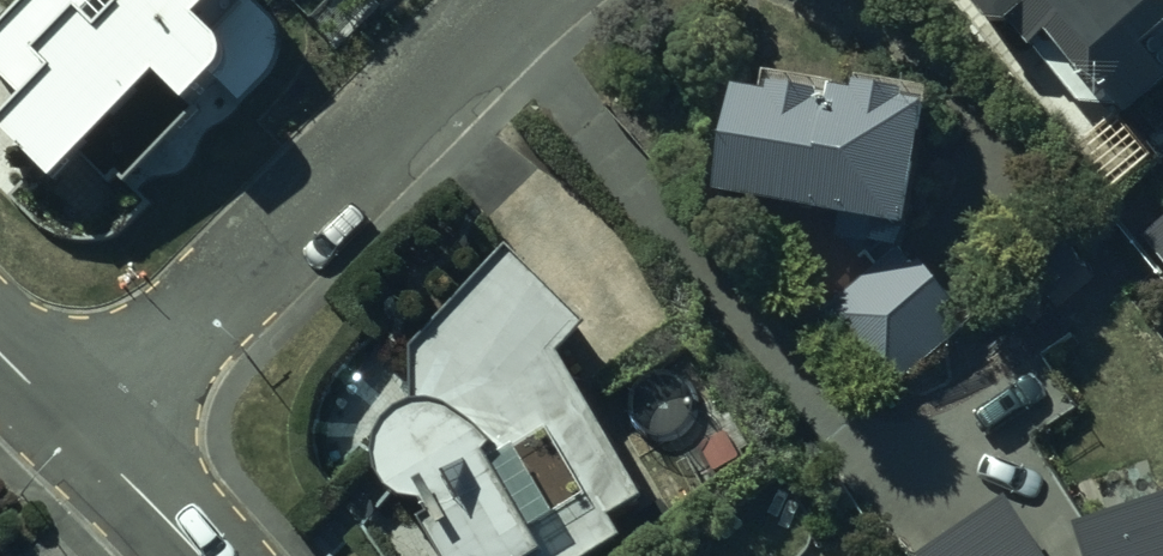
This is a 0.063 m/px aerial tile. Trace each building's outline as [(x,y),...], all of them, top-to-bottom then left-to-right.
[(0,35),(0,81),(25,106),(0,131),(0,137),(55,192),(84,163),(110,189),(118,182),(126,190),(195,121),(190,116),(220,84),(221,84),(222,83),(222,82),(223,82),(223,81),(224,80),(224,79),(225,78),(225,77),(225,76),(226,75),(226,74),(226,73),(226,72),(226,71),(226,70),(226,69),(226,68),(226,67),(226,66),(226,65),(225,64),(225,63),(225,62),(224,61),(224,60),(223,59),(222,58),(221,57),(221,56),(220,56),(219,55),(199,35),(233,0),(34,0),(0,35)] [(972,11),(988,30),(1014,31),(1033,56),(1036,54),(1072,100),(1073,102),(1074,103),(1075,104),(1076,105),(1077,106),(1078,107),(1079,108),(1080,109),(1081,110),(1083,111),(1084,112),(1085,113),(1087,113),(1088,114),(1089,115),(1091,115),(1092,116),(1094,116),(1095,116),(1097,117),(1098,117),(1100,117),(1101,117),(1103,117),(1104,117),(1106,117),(1107,117),(1109,117),(1110,116),(1112,116),(1113,116),(1114,115),(1116,115),(1117,114),(1119,113),(1159,162),(1162,158),(1162,0),(974,0),(972,11)] [(736,96),(716,201),(906,236),(928,117),(908,113),(909,104),(858,94),(857,99),(833,95),(832,101),(772,90),(769,102),(736,96)] [(1154,238),(1162,249),(1162,231),(1154,238)] [(899,248),(822,314),(891,395),(972,326),(920,265),(916,268),(899,248)] [(412,354),(416,417),(411,418),(408,419),(404,421),(400,423),(397,425),(393,428),(390,430),(387,433),(385,437),(383,440),(381,444),(379,448),(378,452),(377,456),(376,460),(376,464),(376,468),(377,472),(378,476),(379,480),(380,484),(382,488),(384,491),(387,494),(390,497),(393,500),(396,503),(400,505),(403,507),(407,509),(411,510),(415,511),(419,511),(423,512),(427,511),(434,522),(420,531),(436,555),(611,555),(626,547),(614,526),(645,508),(563,365),(590,338),(512,257),(412,354)]
